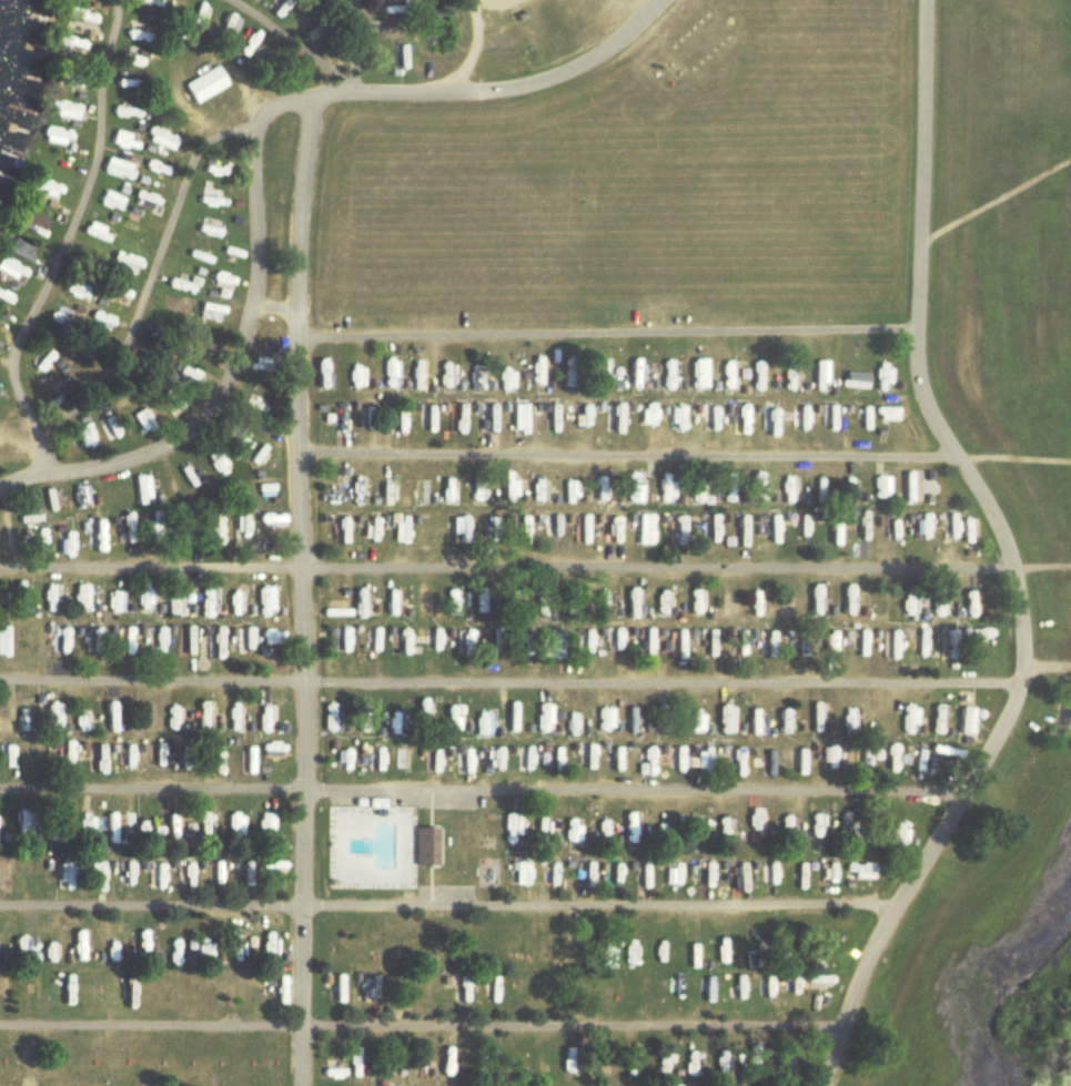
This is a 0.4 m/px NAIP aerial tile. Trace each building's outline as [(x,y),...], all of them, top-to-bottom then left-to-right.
[(400,14),(400,6),(378,8),(378,15),(400,14)] [(63,19),(91,28),(95,17),(67,8),(63,19)] [(207,32),(215,16),(198,8),(190,24),(207,32)] [(233,38),(243,20),(230,13),(221,31),(233,38)] [(402,27),(378,27),(378,39),(402,39),(402,27)] [(146,33),(124,32),(124,40),(146,41),(146,33)] [(76,47),(78,41),(58,36),(57,43),(76,47)] [(672,81),(682,73),(669,57),(659,65),(672,81)] [(226,86),(215,65),(181,83),(192,103),(226,86)] [(133,85),(133,75),(112,75),(112,85),(133,85)] [(77,105),(51,100),(47,115),(74,121),(77,105)] [(138,116),(138,108),(110,108),(110,116),(138,116)] [(177,136),(151,128),(147,141),(172,150),(177,136)] [(62,145),(64,131),(43,129),(41,143),(62,145)] [(124,178),(127,164),(105,159),(102,174),(124,178)] [(32,191),(55,201),(60,188),(38,178),(32,191)] [(215,197),(199,195),(198,206),(214,208),(215,197)] [(19,228),(39,237),(45,222),(25,213),(19,228)] [(5,237),(0,248),(0,251),(23,262),(29,249),(5,237)] [(18,278),(22,270),(0,260),(0,270),(18,278)] [(156,310),(181,319),(184,312),(158,303),(156,310)] [(87,322),(106,331),(111,320),(91,311),(87,322)] [(213,339),(189,332),(187,340),(211,346),(213,339)] [(53,358),(44,349),(30,363),(38,372),(53,358)] [(247,369),(266,371),(267,359),(248,357),(247,369)] [(398,359),(386,359),(386,388),(398,388),(398,359)] [(609,359),(595,359),(595,387),(609,387),(609,359)] [(426,391),(426,361),(413,361),(413,391),(426,391)] [(750,390),(759,390),(760,361),(750,361),(750,390)] [(826,361),(812,361),(812,388),(826,388),(826,361)] [(191,369),(171,362),(168,372),(187,378),(191,369)] [(317,362),(317,390),(329,390),(329,362),(317,362)] [(780,389),(791,389),(792,364),(780,363),(780,389)] [(351,387),(365,387),(365,367),(351,367),(351,387)] [(566,384),(576,384),(576,367),(566,367),(566,384)] [(866,389),(866,373),(841,372),(841,388),(866,389)] [(467,435),(467,406),(457,406),(457,435),(467,435)] [(639,421),(651,421),(652,406),(640,406),(639,421)] [(875,406),(874,418),(896,419),(897,407),(875,406)] [(668,430),(680,430),(680,407),(668,407),(668,430)] [(745,428),(745,407),(736,407),(736,428),(745,428)] [(140,436),(153,431),(144,408),(131,413),(140,436)] [(775,408),(765,408),(765,436),(775,436),(775,408)] [(81,448),(92,444),(85,424),(74,428),(81,448)] [(147,476),(133,476),(133,505),(147,505),(147,476)] [(886,477),(872,477),(872,499),(886,499),(886,477)] [(506,500),(521,500),(521,479),(506,479),(506,500)] [(611,503),(610,479),(595,480),(596,503),(611,503)] [(83,487),(73,488),(76,504),(85,503),(83,487)] [(639,544),(653,544),(653,515),(639,515),(639,544)] [(129,524),(117,524),(117,542),(129,542),(129,524)] [(220,524),(208,524),(208,540),(220,540),(220,524)] [(247,524),(234,524),(234,537),(247,537),(247,524)] [(347,524),(337,524),(337,545),(347,545),(347,524)] [(377,524),(367,524),(367,538),(377,538),(377,524)] [(408,524),(394,524),(394,543),(408,543),(408,524)] [(466,524),(451,524),(451,535),(466,535),(466,524)] [(498,524),(485,524),(485,538),(498,538),(498,524)] [(521,543),(531,543),(531,524),(521,524),(521,543)] [(559,524),(548,524),(548,536),(559,536),(559,524)] [(583,543),(592,543),(591,524),(583,524),(583,543)] [(684,524),(671,524),(671,540),(684,540),(684,524)] [(715,524),(703,524),(703,540),(715,540),(715,524)] [(745,524),(731,524),(731,545),(745,545),(745,524)] [(775,524),(766,524),(766,539),(775,539),(775,524)] [(829,540),(837,540),(837,524),(829,524),(829,540)] [(866,524),(854,524),(854,541),(866,541),(866,524)] [(896,524),(885,524),(885,539),(896,539),(896,524)] [(961,550),(972,550),(972,525),(961,525),(961,550)] [(121,612),(121,584),(108,584),(108,612),(121,612)] [(765,609),(765,585),(752,585),(752,609),(765,609)] [(48,610),(61,609),(60,586),(47,586),(48,610)] [(154,587),(139,587),(139,612),(154,612),(154,587)] [(201,615),(211,614),(210,588),(200,588),(201,615)] [(412,612),(425,612),(425,588),(412,588),(412,612)] [(639,588),(629,588),(629,615),(639,615),(639,588)] [(484,589),(471,589),(471,615),(484,615),(484,589)] [(947,616),(947,589),(932,589),(932,616),(947,616)] [(31,608),(33,591),(22,590),(21,607),(31,608)] [(228,615),(236,615),(236,591),(228,591),(228,615)] [(578,614),(578,591),(569,591),(569,614),(578,614)] [(614,619),(614,592),(598,592),(598,619),(614,619)] [(810,615),(822,615),(822,592),(810,592),(810,615)] [(848,592),(848,611),(870,611),(870,592),(848,592)] [(396,593),(385,593),(385,611),(396,611),(396,593)] [(976,615),(976,593),(963,593),(963,615),(976,615)] [(269,599),(258,599),(258,615),(269,615),(269,599)] [(539,613),(559,613),(559,600),(539,600),(539,613)] [(14,653),(14,626),(0,626),(0,653),(14,653)] [(47,642),(72,642),(72,626),(47,626),(47,642)] [(194,628),(184,627),(181,655),(192,655),(194,628)] [(240,648),(249,648),(249,628),(240,628),(240,648)] [(334,628),(334,653),(346,653),(346,628),(334,628)] [(436,628),(427,628),(427,656),(436,656),(436,628)] [(622,628),(605,628),(605,657),(622,657),(622,628)] [(581,654),(594,654),(594,629),(581,629),(581,654)] [(547,659),(562,659),(562,630),(547,630),(547,659)] [(282,645),(282,631),(259,631),(259,645),(282,645)] [(867,631),(856,631),(856,657),(867,657),(867,631)] [(898,631),(886,631),(886,659),(898,659),(898,631)] [(914,631),(914,652),(925,652),(925,631),(914,631)] [(978,655),(982,633),(970,631),(966,653),(978,655)] [(839,656),(839,632),(825,632),(825,656),(839,656)] [(470,633),(461,633),(460,655),(469,655),(470,633)] [(123,651),(132,651),(132,634),(123,634),(123,651)] [(794,638),(793,655),(803,655),(804,638),(794,638)] [(34,702),(19,702),(19,731),(34,731),(34,702)] [(50,703),(50,732),(65,732),(65,703),(50,703)] [(267,703),(256,703),(256,733),(267,733),(267,703)] [(320,731),(334,731),(334,703),(320,703),(320,731)] [(236,705),(227,705),(227,734),(236,734),(236,705)] [(439,731),(452,731),(452,705),(439,705),(439,731)] [(973,735),(973,706),(958,706),(958,735),(973,735)] [(535,734),(548,734),(548,707),(535,707),(535,734)] [(625,733),(636,732),(635,707),(624,707),(625,733)] [(669,707),(660,707),(660,731),(669,731),(669,707)] [(689,734),(706,734),(706,707),(689,707),(689,734)] [(731,707),(719,707),(719,734),(731,734),(731,707)] [(905,733),(916,733),(916,707),(905,707),(905,733)] [(606,708),(597,708),(597,731),(606,731),(606,708)] [(811,732),(822,734),(825,710),(815,709),(811,732)] [(943,732),(943,709),(932,709),(932,732),(943,732)] [(89,731),(86,710),(79,711),(82,731),(89,731)] [(111,710),(111,732),(124,732),(124,710),(111,710)] [(199,733),(211,733),(211,710),(199,710),(199,733)] [(504,735),(517,735),(516,711),(504,711),(504,735)] [(846,733),(857,733),(857,711),(846,711),(846,733)] [(384,735),(394,735),(395,712),(385,712),(384,735)] [(485,735),(485,713),(472,713),(472,735),(485,735)] [(143,733),(150,732),(148,714),(141,715),(143,733)] [(577,714),(565,714),(565,737),(577,737),(577,714)] [(182,715),(172,715),(172,732),(182,732),(182,715)] [(753,735),(764,735),(765,717),(754,716),(753,735)] [(223,764),(226,744),(216,743),(213,762),(223,764)] [(260,759),(272,759),(272,743),(260,743),(260,759)] [(897,772),(897,743),(886,743),(886,772),(897,772)] [(923,768),(923,744),(909,744),(909,768),(923,768)] [(836,745),(826,745),(826,770),(836,770),(836,745)] [(930,760),(959,761),(959,747),(930,746),(930,760)] [(12,764),(12,747),(1,747),(1,764),(12,764)] [(249,766),(249,747),(239,747),(239,766),(249,766)] [(643,776),(653,776),(653,747),(643,747),(643,776)] [(347,748),(338,748),(338,776),(347,776),(347,748)] [(529,770),(529,748),(517,748),(517,770),(529,770)] [(472,766),(498,766),(498,749),(472,749),(472,766)] [(433,750),(422,750),(422,773),(432,773),(433,750)] [(558,750),(549,750),(549,776),(558,776),(558,750)] [(592,751),(577,751),(577,774),(592,774),(592,751)] [(671,773),(682,773),(682,757),(671,757),(671,773)] [(380,816),(380,799),(365,799),(365,816),(380,816)] [(13,838),(29,838),(29,810),(13,810),(13,838)] [(745,838),(760,838),(760,810),(745,810),(745,838)] [(823,811),(810,811),(810,840),(823,840),(823,811)] [(843,833),(853,830),(847,811),(837,814),(843,833)] [(123,844),(123,813),(106,813),(106,844),(123,844)] [(91,838),(91,814),(77,814),(77,838),(91,838)] [(514,814),(501,814),(501,844),(514,844),(514,814)] [(547,820),(534,818),(532,834),(545,836),(547,820)] [(639,847),(639,818),(625,818),(625,847),(639,847)] [(57,819),(44,819),(44,843),(57,843),(57,819)] [(200,819),(200,838),(214,838),(214,819),(200,819)] [(574,819),(563,819),(563,841),(574,841),(574,819)] [(411,829),(411,865),(433,865),(433,829),(411,829)] [(191,859),(182,859),(184,888),(193,887),(191,859)] [(87,886),(103,886),(103,860),(87,860),(87,886)] [(282,860),(259,860),(259,875),(282,875),(282,860)] [(642,889),(653,887),(650,862),(640,863),(642,889)] [(543,886),(553,887),(554,863),(544,863),(543,886)] [(873,863),(844,863),(844,879),(873,879),(873,863)] [(55,864),(55,889),(68,889),(68,864),(55,864)] [(816,864),(816,886),(826,886),(826,864),(816,864)] [(134,935),(134,960),(143,960),(143,935),(134,935)] [(241,937),(226,935),(223,962),(237,964),(241,937)] [(197,939),(197,960),(210,960),(210,939),(197,939)] [(810,966),(825,966),(825,943),(810,943),(810,966)] [(260,982),(283,985),(284,977),(262,974),(260,982)] [(806,982),(829,984),(829,977),(807,975),(806,982)] [(336,1003),(342,979),(334,977),(328,1001),(336,1003)] [(622,1074),(633,1074),(633,1055),(622,1055),(622,1074)] [(545,1074),(545,1056),(535,1056),(535,1074),(545,1074)] [(259,1074),(269,1074),(269,1058),(259,1058),(259,1074)]
